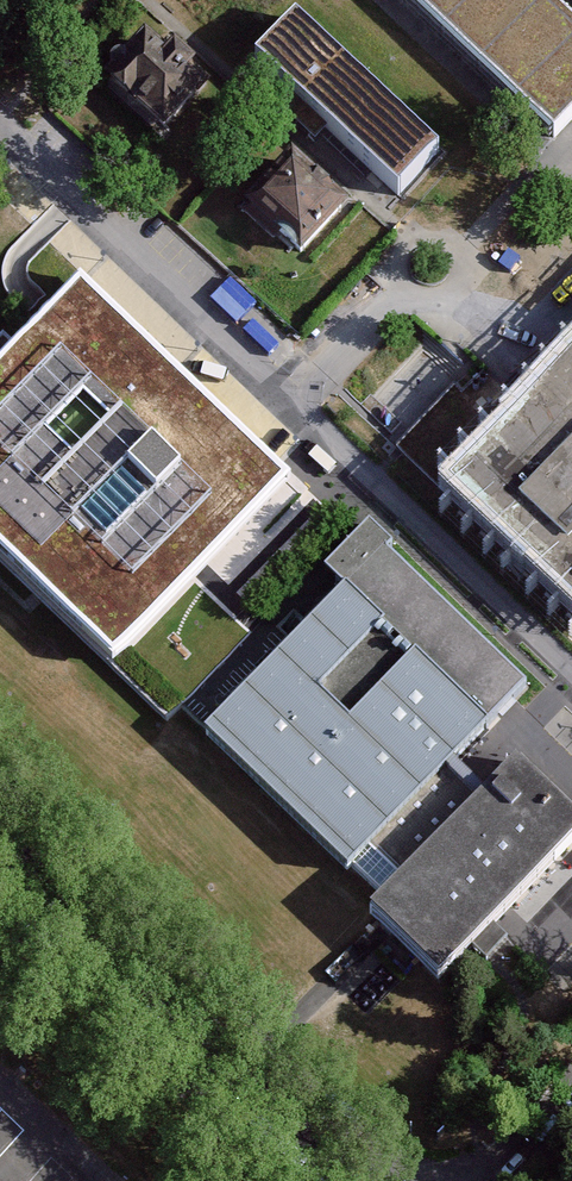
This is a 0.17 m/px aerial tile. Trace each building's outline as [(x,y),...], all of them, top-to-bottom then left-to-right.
[(571,122),(571,25),(546,0),(392,0),(548,147),(571,122)] [(298,14),(255,59),(286,89),(327,128),(396,194),(439,149),(298,14)] [(159,157),(206,106),(191,92),(197,85),(174,64),(168,71),(146,51),(99,103),(159,157)] [(327,128),(286,89),(274,103),(315,141),(327,128)] [(302,276),(349,225),(290,170),(242,222),(302,276)] [(167,729),(254,640),(197,582),(289,486),(73,279),(6,347),(0,340),(0,569),(167,729)] [(571,649),(571,364),(430,516),(571,649)] [(319,576),(337,594),(196,740),(341,876),(353,865),(379,892),(366,907),(440,981),(571,837),(571,819),(508,759),(476,789),(457,769),(534,690),(386,545),(391,542),(371,523),(319,576)]
